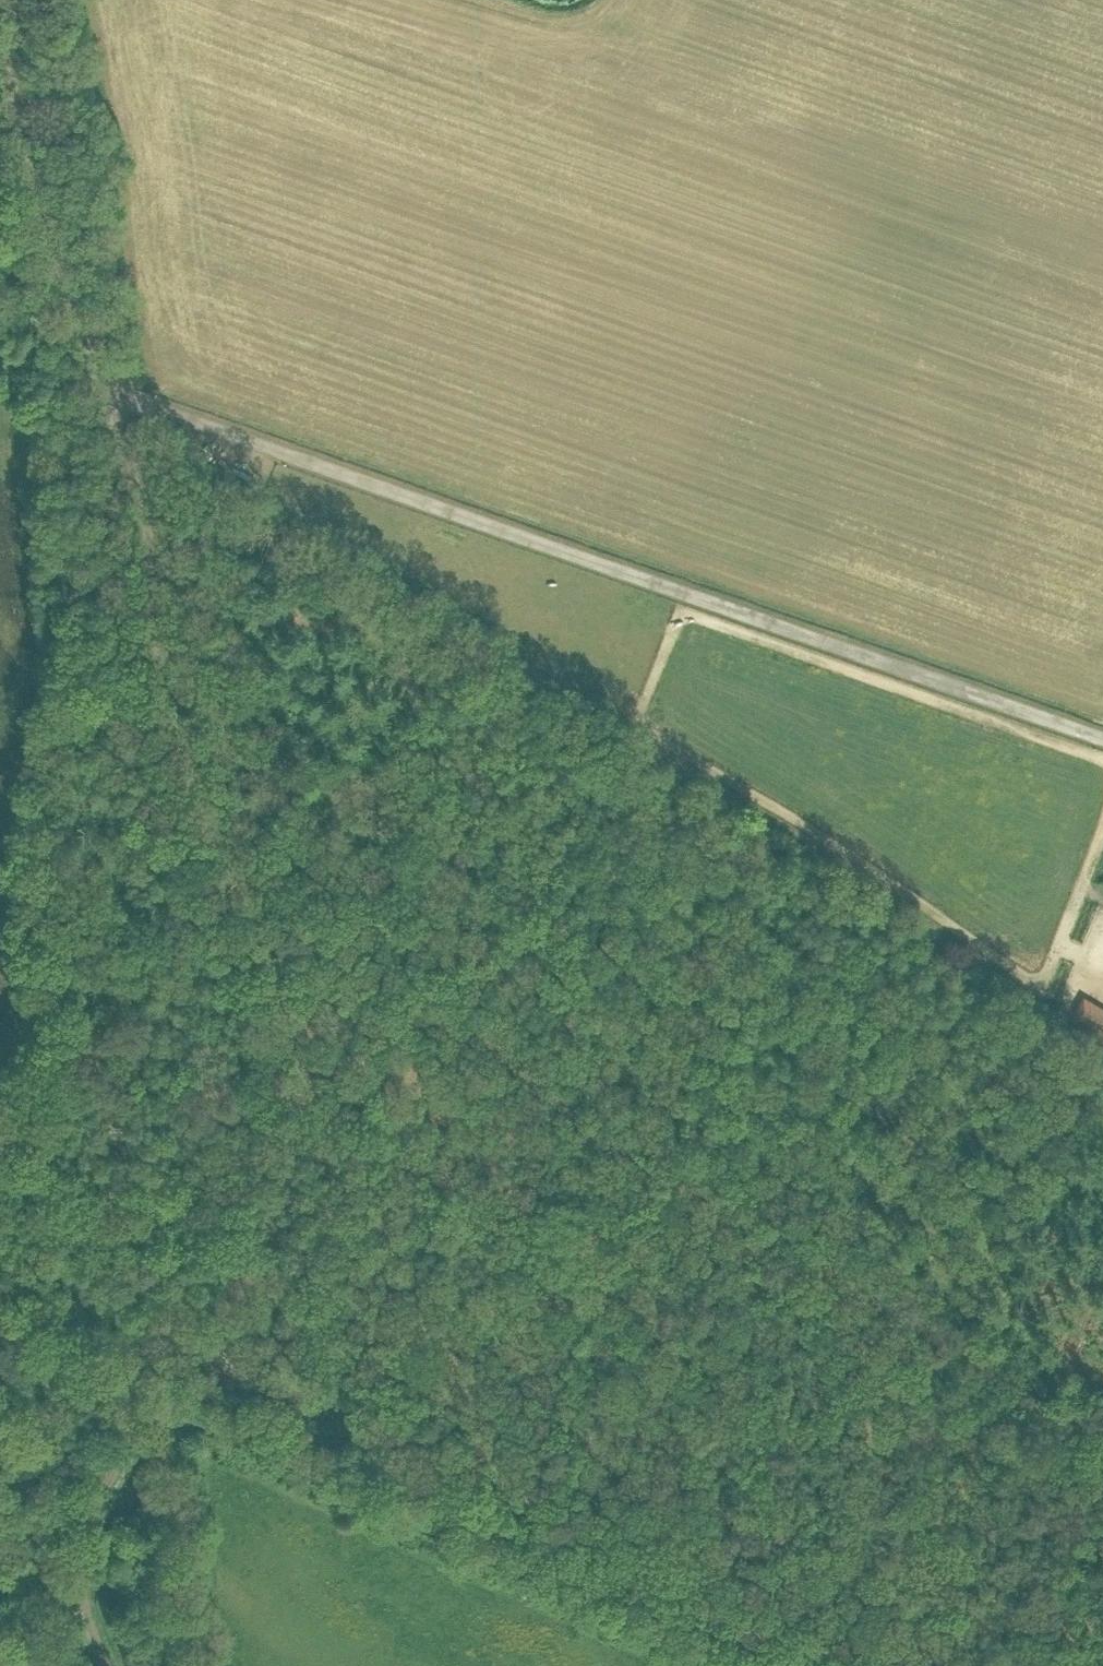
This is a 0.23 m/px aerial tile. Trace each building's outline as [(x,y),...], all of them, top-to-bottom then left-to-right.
[(1083,996),(1068,1022),(1102,1042),(1102,1008),(1083,996)]
